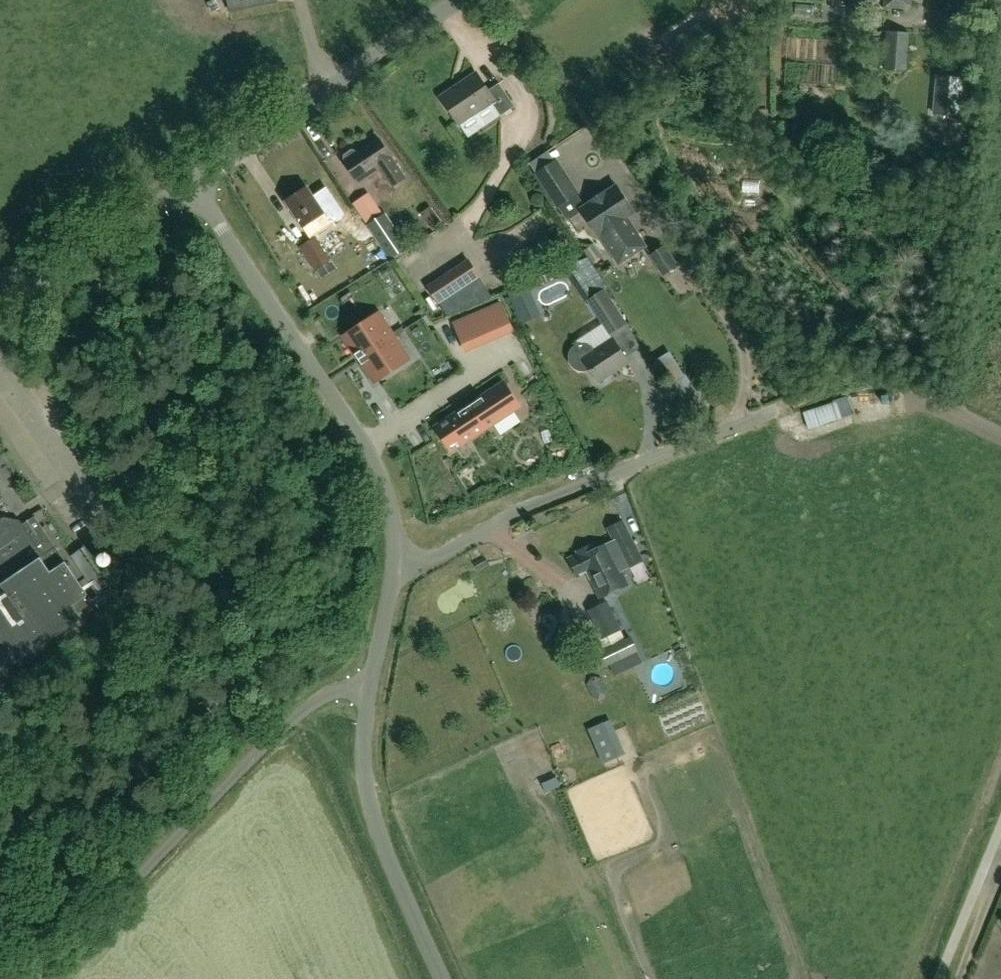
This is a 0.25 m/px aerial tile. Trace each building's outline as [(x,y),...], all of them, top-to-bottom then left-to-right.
[(230,14),(278,5),(278,0),(227,0),(230,14)] [(884,10),(910,12),(911,0),(885,0),(884,10)] [(711,27),(675,51),(685,67),(686,68),(700,59),(722,44),(711,27)] [(888,34),(884,72),(905,75),(910,34),(888,34)] [(459,126),(492,103),(501,116),(515,106),(499,82),(487,90),(477,75),(441,100),(459,126)] [(934,115),(959,117),(963,79),(937,76),(934,115)] [(344,161),(346,164),(345,165),(357,182),(369,174),(372,178),(381,171),(393,189),(406,180),(380,141),(358,156),(356,153),(352,153),(345,158),(344,161)] [(557,160),(536,174),(558,207),(580,193),(557,160)] [(594,201),(585,206),(587,209),(586,210),(601,233),(603,232),(629,215),(637,210),(620,184),(610,190),(609,189),(593,200),(594,201)] [(286,203),(304,229),(311,224),(318,234),(328,227),(322,217),(324,215),(307,189),(286,203)] [(435,207),(445,223),(457,216),(447,200),(435,207)] [(441,222),(431,206),(420,213),(431,229),(441,222)] [(386,213),(368,225),(391,260),(410,247),(386,213)] [(649,245),(629,215),(603,232),(623,262),(649,245)] [(574,235),(591,263),(602,256),(599,252),(603,249),(597,240),(593,238),(591,239),(588,236),(589,235),(584,228),(575,233),(576,234),(574,235)] [(332,264),(316,239),(299,249),(315,274),(332,264)] [(667,244),(654,253),(667,273),(680,264),(667,244)] [(468,258),(426,286),(437,304),(481,276),(468,258)] [(608,334),(627,321),(602,284),(591,291),(594,296),(587,301),(608,334)] [(540,310),(529,288),(512,296),(522,318),(540,310)] [(464,344),(510,324),(501,302),(454,322),(464,344)] [(359,361),(395,337),(380,314),(344,338),(359,361)] [(410,360),(395,337),(359,361),(374,383),(410,360)] [(589,369),(599,384),(629,365),(613,340),(596,351),(592,346),(586,343),(579,343),(573,346),(569,352),(569,359),(571,365),(576,369),(583,371),(589,369)] [(668,384),(690,418),(703,409),(699,403),(703,401),(685,373),(668,384)] [(482,399),(470,406),(485,429),(520,406),(504,383),(481,398),(482,399)] [(850,395),(850,409),(881,409),(881,395),(850,395)] [(827,403),(829,415),(845,412),(843,400),(827,403)] [(485,429),(470,406),(460,413),(459,412),(436,427),(451,451),(485,429)] [(80,618),(72,606),(87,596),(34,518),(20,528),(18,525),(4,523),(3,524),(0,519),(0,673),(80,618)] [(586,573),(600,601),(629,587),(612,553),(618,550),(628,570),(643,563),(623,523),(608,531),(613,542),(595,551),(593,546),(577,553),(578,556),(570,560),(578,577),(586,573)] [(115,597),(83,550),(82,548),(76,552),(71,555),(98,595),(92,599),(99,608),(115,597)] [(473,563),(478,571),(489,565),(484,557),(473,563)] [(621,628),(608,600),(588,610),(598,632),(588,637),(604,668),(639,651),(627,626),(621,628)] [(599,699),(604,695),(606,690),(600,678),(595,677),(589,679),(587,685),(593,697),(599,699)] [(604,723),(588,729),(603,763),(619,756),(604,723)]
